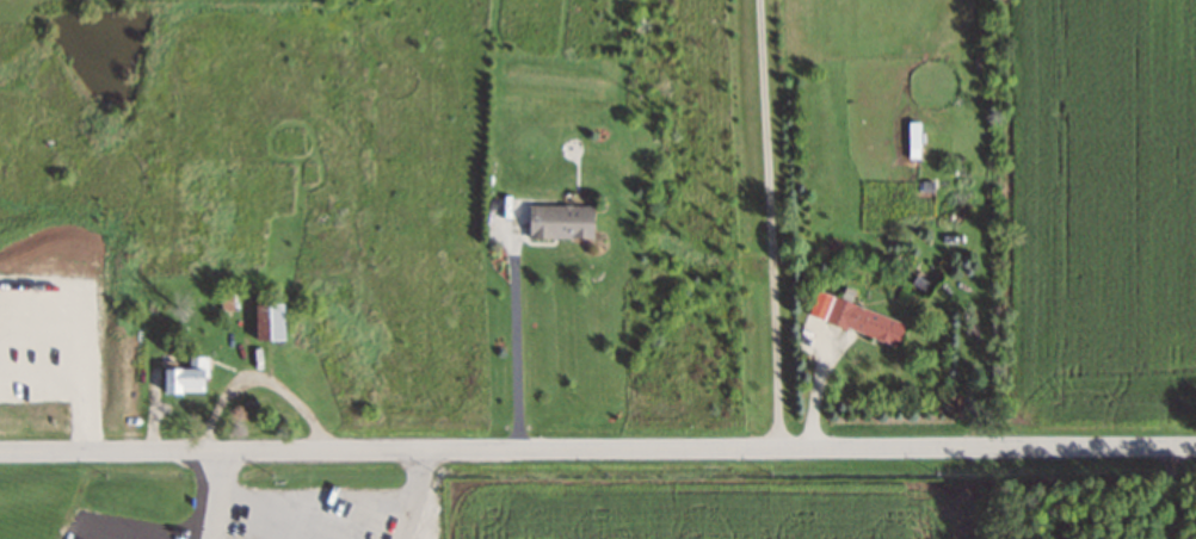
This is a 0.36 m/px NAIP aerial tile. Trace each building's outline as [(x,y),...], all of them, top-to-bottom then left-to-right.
[(918,148),(917,123),(907,124),(908,148),(918,148)] [(527,239),(591,239),(591,206),(527,206),(527,239)] [(234,290),(220,290),(220,311),(234,311),(234,290)] [(823,322),(895,346),(903,322),(831,298),(823,322)] [(253,305),(253,340),(281,340),(281,305),(253,305)] [(161,394),(207,394),(207,357),(187,357),(187,370),(161,370),(161,394)]
